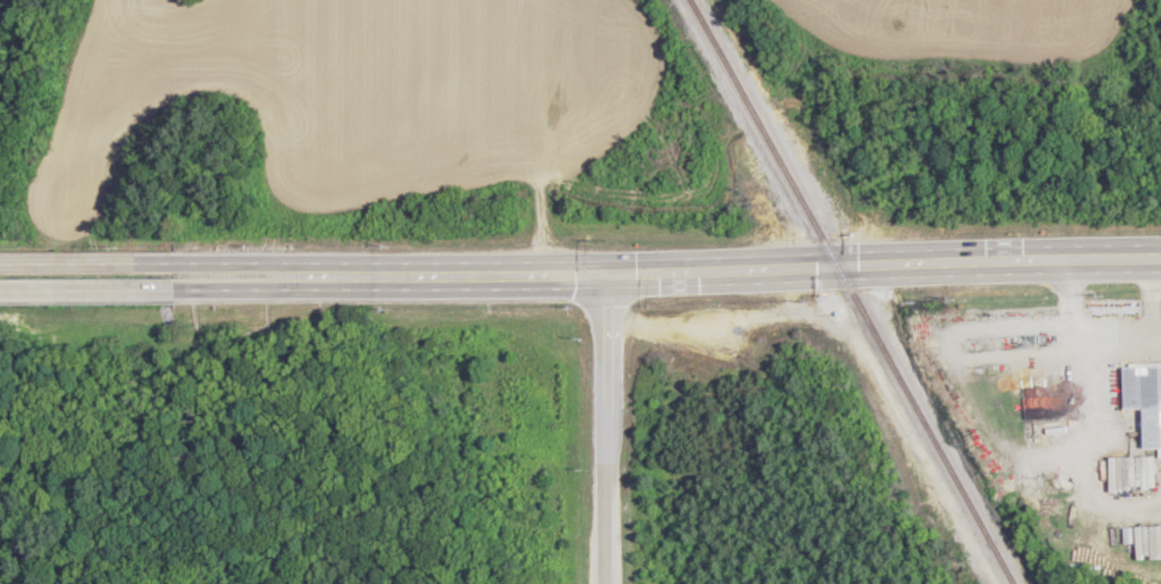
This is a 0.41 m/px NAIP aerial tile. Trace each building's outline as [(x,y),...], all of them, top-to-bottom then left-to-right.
[(1126,409),(1147,409),(1147,449),(1160,449),(1160,366),(1126,366),(1126,409)]
